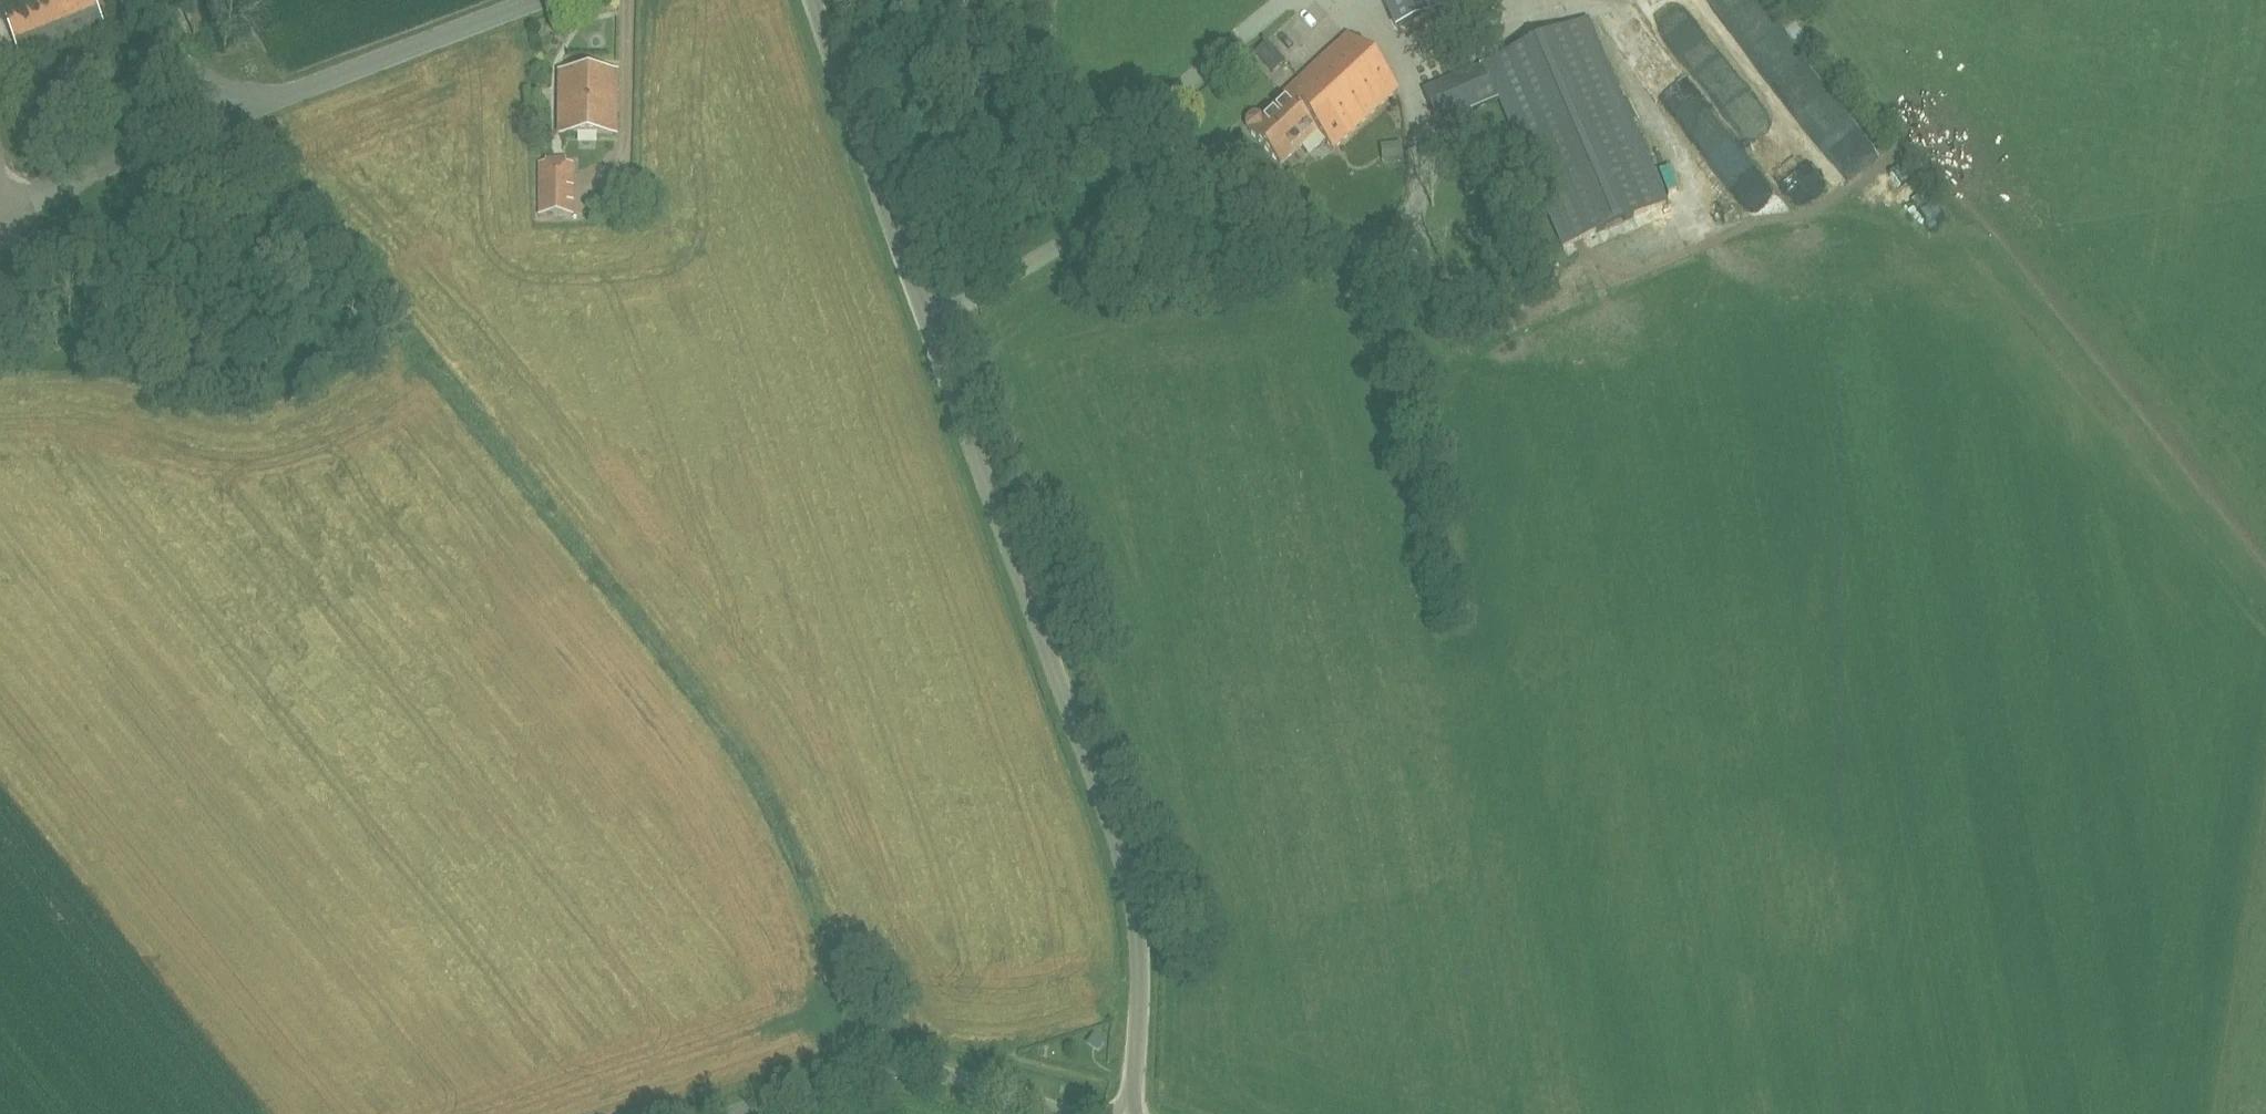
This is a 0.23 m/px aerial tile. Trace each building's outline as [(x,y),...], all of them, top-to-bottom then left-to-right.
[(107,32),(94,0),(0,0),(0,7),(23,65),(107,32)] [(1396,28),(1445,7),(1442,0),(1384,0),(1396,28)] [(1476,68),(1424,90),(1451,154),(1483,140),(1470,110),(1500,98),(1564,248),(1666,204),(1588,20),(1485,64),(1486,64),(1476,68)] [(1334,148),(1398,88),(1347,34),(1283,95),(1285,97),(1262,118),(1259,115),(1252,115),(1247,120),(1247,127),(1250,130),(1249,131),(1281,165),(1317,131),(1334,148)] [(887,59),(893,57),(891,50),(885,52),(887,59)] [(1750,130),(1768,152),(1785,139),(1722,56),(1702,71),(1748,131),(1750,130)] [(614,134),(615,74),(562,74),(561,134),(614,134)] [(1833,116),(1818,132),(1826,140),(1841,124),(1833,116)] [(1798,142),(1783,160),(1802,175),(1816,157),(1798,142)] [(575,215),(575,173),(538,173),(538,215),(575,215)]
